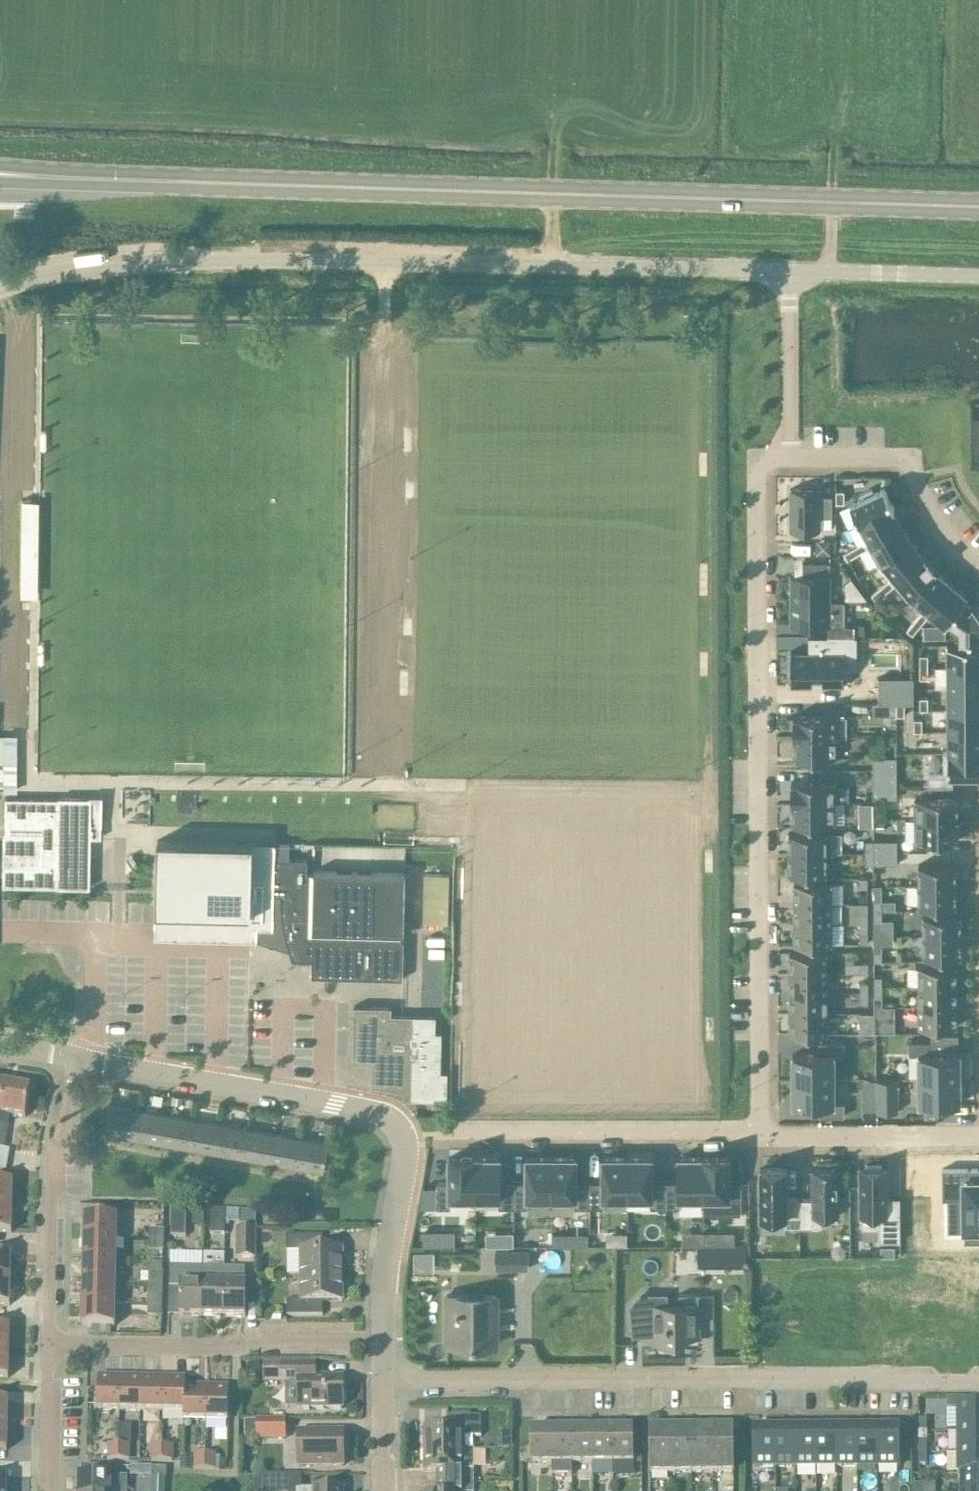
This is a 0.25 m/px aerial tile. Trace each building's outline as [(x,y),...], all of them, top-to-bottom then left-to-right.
[(15,215),(34,216),(34,208),(15,208),(15,215)] [(895,506),(896,505),(884,484),(874,490),(872,486),(859,493),(861,497),(851,502),(861,521),(895,506)] [(832,517),(832,496),(820,496),(820,488),(791,488),(791,530),(820,530),(820,517),(832,517)] [(845,490),(837,490),(837,502),(845,502),(845,490)] [(895,506),(861,521),(871,540),(872,541),(904,524),(895,506)] [(913,540),(904,524),(872,541),(871,540),(866,543),(869,547),(879,564),(913,540)] [(913,540),(879,564),(893,582),(925,554),(913,540)] [(865,541),(855,547),(858,553),(869,547),(866,543),(865,541)] [(858,553),(855,547),(845,553),(848,559),(858,553)] [(925,554),(893,582),(908,599),(912,596),(938,569),(925,554)] [(803,574),(791,574),(791,600),(830,600),(830,561),(803,561),(803,574)] [(929,610),(952,582),(938,569),(912,596),(929,610)] [(890,579),(881,586),(886,592),(894,584),(890,579)] [(952,617),(965,597),(967,594),(952,582),(929,610),(946,624),(952,617)] [(886,592),(881,586),(872,594),(877,599),(886,592)] [(952,617),(962,623),(962,626),(978,626),(978,606),(974,602),(973,603),(965,597),(952,617)] [(830,600),(791,600),(791,625),(829,625),(829,636),(855,636),(854,624),(845,624),(845,600),(830,600)] [(922,611),(915,620),(920,625),(928,616),(922,611)] [(920,625),(915,620),(907,629),(913,634),(920,625)] [(962,626),(961,637),(978,638),(978,626),(962,626)] [(793,650),(791,650),(791,685),(793,685),(793,684),(843,683),(843,685),(845,685),(844,659),(857,659),(857,636),(855,636),(829,636),(809,636),(809,652),(793,652),(793,650)] [(978,664),(978,643),(948,643),(948,665),(978,664)] [(920,665),(928,665),(928,654),(921,654),(920,665)] [(948,665),(948,686),(978,686),(978,664),(948,665)] [(928,677),(928,665),(920,665),(920,677),(928,677)] [(913,676),(878,676),(878,702),(913,702),(913,676)] [(948,708),(978,708),(978,686),(948,686),(948,708)] [(928,709),(928,697),(920,697),(920,709),(928,709)] [(897,714),(897,702),(873,703),(873,715),(897,714)] [(897,702),(897,714),(905,714),(905,702),(897,702)] [(948,708),(948,729),(978,729),(978,708),(948,708)] [(794,737),(795,737),(795,736),(837,736),(847,736),(847,714),(794,715),(794,737)] [(915,719),(915,731),(923,731),(923,719),(915,719)] [(948,751),(978,751),(978,729),(948,729),(948,751)] [(14,736),(5,736),(5,790),(14,790),(14,736)] [(795,736),(795,737),(795,757),(837,757),(837,736),(795,736)] [(948,751),(944,751),(944,773),(928,773),(928,785),(953,785),(953,773),(978,773),(978,751),(948,751)] [(874,757),(874,768),(898,768),(897,756),(874,757)] [(898,768),(874,768),(874,780),(898,780),(898,768)] [(898,798),(898,780),(874,780),(874,798),(898,798)] [(792,781),(792,801),(835,801),(835,781),(792,781)] [(86,886),(87,837),(100,838),(100,798),(87,798),(5,797),(3,884),(86,886)] [(914,818),(921,818),(958,818),(958,817),(958,797),(914,797),(914,818)] [(835,801),(792,801),(792,803),(793,803),(793,823),(835,822),(835,801)] [(866,802),(866,812),(874,812),(874,801),(866,802)] [(914,839),(921,839),(959,839),(959,817),(958,817),(958,818),(921,818),(914,818),(914,839)] [(790,851),(826,851),(826,831),(790,831),(790,851)] [(874,852),(898,851),(898,839),(874,840),(874,852)] [(156,903),(156,937),(177,938),(177,935),(196,936),(196,938),(197,938),(197,936),(216,936),(216,939),(217,939),(217,938),(217,936),(236,937),(235,939),(237,939),(237,937),(255,937),(255,940),(257,940),(257,937),(286,941),(289,942),(288,938),(284,921),(283,913),(283,908),(275,908),(276,860),(275,860),(275,842),(158,840),(156,903)] [(866,852),(874,852),(874,840),(866,840),(866,852)] [(826,851),(790,851),(790,873),(827,873),(826,851)] [(898,851),(874,852),(874,863),(898,863),(898,851)] [(866,863),(874,863),(874,852),(866,852),(866,863)] [(276,860),(275,908),(283,908),(283,913),(284,921),(288,938),(289,942),(290,947),(293,955),(295,961),(314,961),(314,975),(404,977),(405,939),(402,939),(402,932),(405,933),(407,872),(315,870),(316,873),(309,873),(309,862),(276,860)] [(919,885),(956,884),(956,863),(919,863),(919,885)] [(423,921),(449,921),(450,872),(425,872),(423,921)] [(869,877),(860,877),(860,887),(869,887),(869,877)] [(795,901),(832,901),(832,881),(795,881),(795,901)] [(956,884),(919,885),(919,905),(956,905),(956,884)] [(874,900),(874,910),(882,910),(882,900),(874,900)] [(795,901),(795,921),(832,921),(832,901),(795,901)] [(883,920),(882,910),(874,910),(874,920),(883,920)] [(861,912),(861,921),(869,921),(869,912),(861,912)] [(924,935),(961,935),(961,914),(924,914),(924,935)] [(832,921),(795,921),(795,943),(832,943),(832,921)] [(861,921),(861,922),(861,932),(869,932),(869,921),(861,921)] [(961,935),(924,935),(924,956),(961,955),(961,935)] [(883,950),(874,950),(874,960),(883,960),(883,950)] [(790,970),(827,970),(827,951),(790,951),(790,970)] [(869,962),(860,962),(860,972),(869,972),(869,962)] [(920,985),(956,985),(956,964),(920,965),(920,985)] [(790,970),(790,991),(827,991),(827,970),(790,970)] [(883,976),(875,976),(875,986),(883,986),(883,976)] [(861,982),(861,991),(869,991),(869,982),(861,982)] [(920,985),(920,1006),(957,1006),(956,985),(920,985)] [(883,995),(883,986),(875,986),(875,996),(883,995)] [(790,991),(790,1012),(827,1011),(827,991),(790,991)] [(861,991),(861,992),(861,1002),(870,1002),(869,991),(861,991)] [(442,1031),(436,1032),(436,1015),(403,1014),(392,1014),(392,1006),(354,1005),(353,1057),(353,1062),(375,1062),(375,1083),(405,1088),(404,1099),(406,1099),(406,1098),(417,1098),(435,1099),(435,1095),(448,1096),(448,1071),(441,1071),(442,1031)] [(893,1007),(875,1006),(875,1022),(875,1032),(883,1032),(893,1032),(893,1007)] [(957,1026),(957,1006),(920,1006),(920,1026),(957,1026)] [(827,1033),(827,1011),(790,1012),(791,1033),(827,1033)] [(874,1021),(862,1021),(862,1032),(867,1033),(871,1033),(874,1032),(874,1021)] [(793,1077),(793,1079),(835,1078),(835,1054),(844,1054),(844,1041),(820,1041),(820,1053),(793,1054),(793,1077)] [(919,1054),(919,1078),(961,1078),(961,1076),(961,1053),(934,1053),(934,1041),(909,1041),(909,1054),(919,1054)] [(835,1078),(793,1079),(793,1080),(793,1104),(820,1103),(820,1115),(845,1115),(845,1102),(835,1102),(835,1078)] [(878,1111),(898,1111),(898,1078),(878,1079),(878,1111)] [(961,1078),(919,1078),(919,1103),(961,1103),(961,1079),(961,1078)] [(6,1084),(0,1115),(0,1135),(7,1136),(11,1115),(25,1118),(31,1088),(6,1084)] [(135,1138),(140,1109),(112,1104),(107,1133),(135,1138)] [(167,1113),(140,1109),(135,1138),(162,1142),(167,1113)] [(194,1118),(167,1113),(162,1142),(188,1147),(194,1118)] [(220,1123),(194,1118),(188,1147),(215,1152),(220,1123)] [(247,1127),(220,1123),(215,1152),(242,1156),(247,1127)] [(274,1132),(247,1127),(242,1156),(269,1161),(274,1132)] [(301,1137),(274,1132),(269,1161),(296,1166),(301,1137)] [(329,1141),(301,1137),(296,1166),(324,1170),(329,1141)] [(7,1170),(11,1151),(5,1150),(0,1149),(0,1169),(7,1170)] [(449,1181),(437,1181),(437,1207),(451,1207),(451,1202),(475,1202),(475,1157),(449,1157),(449,1181)] [(501,1157),(475,1157),(475,1202),(499,1202),(499,1207),(514,1207),(514,1181),(501,1181),(501,1157)] [(527,1181),(514,1181),(514,1207),(528,1207),(528,1202),(552,1202),(552,1157),(527,1157),(527,1181)] [(577,1157),(552,1157),(552,1202),(575,1202),(575,1207),(590,1207),(590,1181),(577,1181),(577,1157)] [(603,1181),(590,1181),(590,1207),(604,1207),(604,1202),(604,1197),(628,1197),(628,1157),(603,1157),(603,1181)] [(653,1157),(628,1157),(628,1197),(651,1197),(651,1202),(651,1207),(666,1207),(666,1181),(653,1181),(653,1157)] [(679,1181),(666,1181),(666,1207),(680,1207),(680,1202),(704,1202),(704,1157),(679,1157),(679,1181)] [(704,1157),(704,1202),(704,1213),(742,1213),(742,1181),(730,1181),(730,1157),(704,1157)] [(866,1167),(861,1167),(861,1214),(879,1214),(879,1239),(900,1239),(900,1195),(887,1196),(887,1167),(882,1167),(882,1164),(866,1164),(866,1167)] [(943,1168),(943,1198),(965,1197),(965,1240),(978,1240),(978,1167),(943,1168)] [(786,1226),(800,1226),(800,1198),(788,1198),(787,1168),(760,1168),(760,1216),(786,1216),(786,1226)] [(800,1198),(800,1226),(823,1226),(823,1215),(840,1215),(839,1168),(812,1168),(812,1198),(800,1198)] [(14,1181),(0,1181),(0,1206),(13,1206),(14,1181)] [(13,1206),(0,1206),(0,1231),(13,1232),(13,1206)] [(187,1210),(172,1210),(171,1237),(186,1237),(187,1210)] [(226,1211),(211,1211),(210,1235),(225,1235),(226,1211)] [(86,1218),(85,1240),(117,1241),(117,1219),(86,1218)] [(257,1229),(237,1229),(236,1258),(256,1258),(257,1229)] [(150,1230),(150,1240),(165,1241),(165,1230),(150,1230)] [(590,1234),(556,1231),(555,1240),(590,1243),(590,1234)] [(288,1250),(302,1250),(302,1276),(343,1276),(343,1250),(323,1250),(323,1237),(288,1237),(288,1250)] [(85,1240),(84,1262),(116,1262),(117,1241),(85,1240)] [(165,1241),(150,1240),(149,1251),(164,1251),(165,1241)] [(701,1268),(747,1270),(748,1245),(702,1244),(701,1268)] [(530,1267),(531,1247),(499,1246),(499,1266),(530,1267)] [(11,1280),(12,1254),(0,1254),(0,1279),(11,1280)] [(84,1262),(84,1283),(116,1284),(116,1262),(84,1262)] [(180,1317),(202,1317),(203,1268),(170,1268),(170,1288),(181,1288),(180,1317)] [(202,1317),(224,1318),(225,1269),(203,1268),(202,1317)] [(225,1269),(224,1318),(246,1318),(246,1285),(245,1285),(245,1269),(225,1269)] [(164,1274),(149,1274),(149,1284),(164,1284),(164,1274)] [(343,1276),(302,1276),(302,1301),(288,1301),(288,1316),(322,1315),(322,1301),(343,1301),(343,1276)] [(11,1280),(0,1279),(0,1305),(10,1305),(11,1280)] [(84,1283),(83,1305),(115,1306),(116,1284),(84,1283)] [(164,1284),(149,1284),(148,1294),(163,1295),(164,1284)] [(700,1336),(699,1291),(680,1291),(680,1305),(666,1304),(666,1296),(654,1296),(642,1296),(634,1306),(636,1331),(632,1331),(631,1333),(653,1333),(653,1342),(685,1342),(685,1336),(700,1336)] [(497,1345),(497,1295),(447,1295),(447,1345),(497,1345)] [(115,1306),(83,1305),(83,1327),(114,1328),(115,1306)] [(163,1306),(148,1306),(148,1316),(163,1317),(163,1306)] [(9,1352),(10,1327),(0,1327),(0,1352),(9,1352)] [(0,1352),(0,1377),(9,1378),(9,1352),(0,1352)] [(282,1364),(264,1365),(264,1384),(282,1383),(282,1364)] [(316,1364),(282,1364),(282,1383),(286,1383),(286,1408),(299,1408),(299,1410),(342,1410),(342,1378),(316,1379),(316,1366),(316,1364)] [(99,1412),(121,1412),(122,1378),(99,1378),(99,1390),(89,1389),(89,1407),(99,1407),(99,1412)] [(121,1412),(142,1413),(143,1379),(122,1378),(121,1412)] [(142,1413),(163,1413),(164,1379),(143,1379),(142,1413)] [(163,1413),(184,1414),(185,1380),(164,1379),(163,1413)] [(185,1422),(206,1423),(206,1386),(187,1386),(187,1380),(185,1380),(184,1414),(185,1422)] [(206,1386),(206,1423),(228,1423),(228,1387),(206,1386)] [(8,1426),(8,1400),(0,1400),(0,1426),(8,1426)] [(959,1431),(978,1431),(978,1409),(959,1409),(959,1431)] [(448,1417),(448,1428),(424,1428),(425,1449),(465,1449),(465,1437),(482,1437),(482,1417),(448,1417)] [(253,1440),(289,1439),(289,1418),(253,1419),(253,1440)] [(919,1420),(919,1432),(927,1432),(927,1420),(919,1420)] [(691,1429),(692,1474),(735,1473),(734,1428),(691,1429)] [(572,1430),(572,1464),(592,1464),(592,1429),(582,1429),(572,1430)] [(608,1429),(592,1429),(592,1464),(614,1463),(614,1429),(608,1429)] [(614,1429),(614,1463),(634,1463),(634,1429),(614,1429)] [(651,1474),(692,1474),(691,1429),(650,1429),(651,1474)] [(531,1464),(552,1464),(552,1430),(531,1430),(531,1464)] [(572,1464),(572,1430),(552,1430),(552,1464),(552,1475),(573,1475),(572,1464)] [(755,1468),(776,1468),(776,1430),(754,1430),(755,1468)] [(796,1430),(776,1430),(776,1468),(796,1467),(796,1430)] [(816,1430),(796,1430),(796,1467),(817,1467),(816,1430)] [(837,1430),(816,1430),(817,1467),(837,1467),(837,1430)] [(857,1430),(837,1430),(837,1467),(857,1467),(857,1430)] [(878,1467),(878,1430),(857,1430),(857,1467),(878,1467)] [(899,1430),(878,1430),(878,1467),(899,1467),(899,1430)] [(959,1431),(959,1453),(978,1453),(978,1431),(959,1431)] [(342,1468),(342,1434),(299,1433),(299,1468),(342,1468)] [(151,1459),(162,1460),(163,1445),(152,1444),(151,1459)] [(108,1459),(120,1460),(120,1445),(108,1445),(108,1459)] [(131,1446),(120,1445),(120,1460),(131,1460),(131,1446)] [(174,1446),(163,1445),(162,1460),(172,1461),(174,1446)] [(436,1482),(448,1482),(474,1482),(474,1470),(475,1449),(465,1449),(425,1449),(425,1471),(436,1471),(436,1482)] [(962,1476),(962,1475),(978,1475),(978,1453),(959,1453),(959,1476),(962,1476)] [(194,1470),(204,1470),(205,1455),(194,1455),(194,1470)] [(216,1455),(205,1455),(204,1470),(216,1470),(216,1455)] [(168,1468),(153,1467),(152,1478),(167,1479),(168,1468)] [(79,1490),(111,1490),(112,1479),(106,1478),(106,1469),(82,1469),(82,1478),(79,1478),(79,1490)] [(255,1475),(255,1489),(286,1488),(286,1475),(255,1475)] [(962,1475),(962,1476),(962,1490),(978,1490),(978,1475),(962,1475)] [(10,1477),(0,1477),(0,1490),(10,1490),(10,1477)] [(474,1482),(448,1482),(436,1482),(436,1490),(474,1490),(474,1482)]
